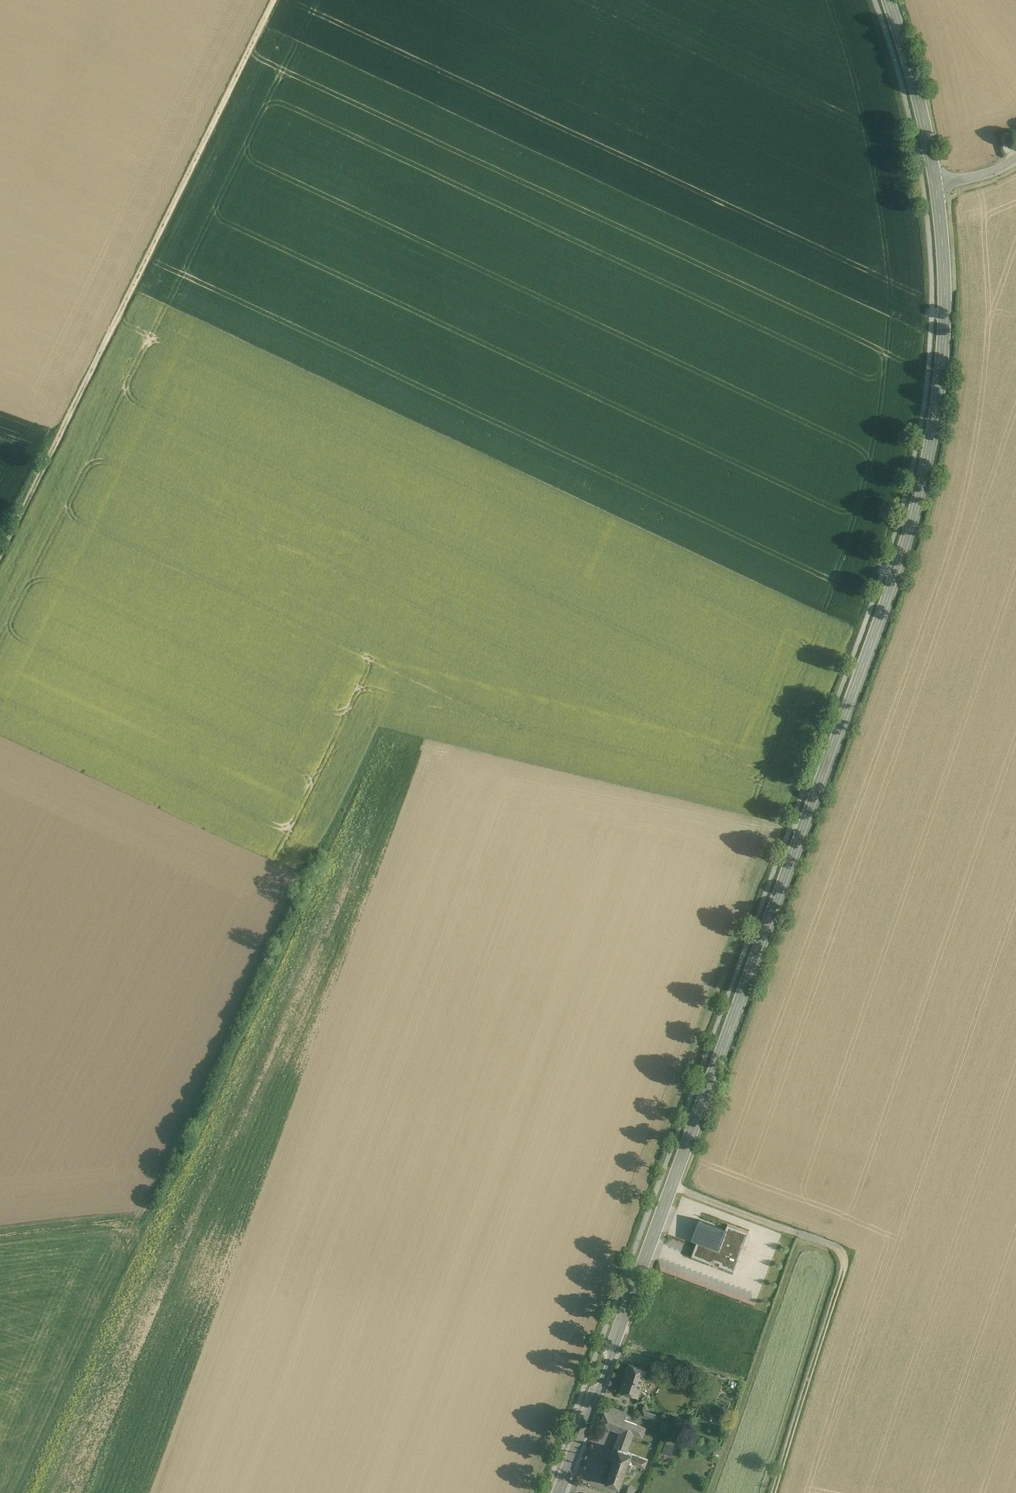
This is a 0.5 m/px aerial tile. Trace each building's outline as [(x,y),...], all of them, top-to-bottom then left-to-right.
[(700,1219),(692,1240),(697,1242),(692,1256),(714,1264),(715,1262),(720,1264),(719,1265),(734,1271),(749,1232),(728,1224),(726,1229),(700,1219)] [(664,1363),(653,1360),(649,1372),(648,1375),(658,1379),(664,1363)] [(649,1372),(630,1365),(620,1390),(639,1398),(648,1375),(649,1372)] [(631,1414),(608,1405),(600,1425),(620,1432),(610,1459),(614,1461),(619,1448),(627,1451),(634,1434),(642,1437),(646,1428),(628,1421),(631,1414)] [(659,1415),(644,1410),(642,1416),(657,1421),(659,1415)] [(672,1455),(676,1445),(666,1442),(662,1452),(672,1455)] [(627,1451),(619,1448),(614,1461),(606,1482),(620,1487),(628,1467),(631,1468),(633,1463),(645,1467),(648,1459),(627,1451)]
